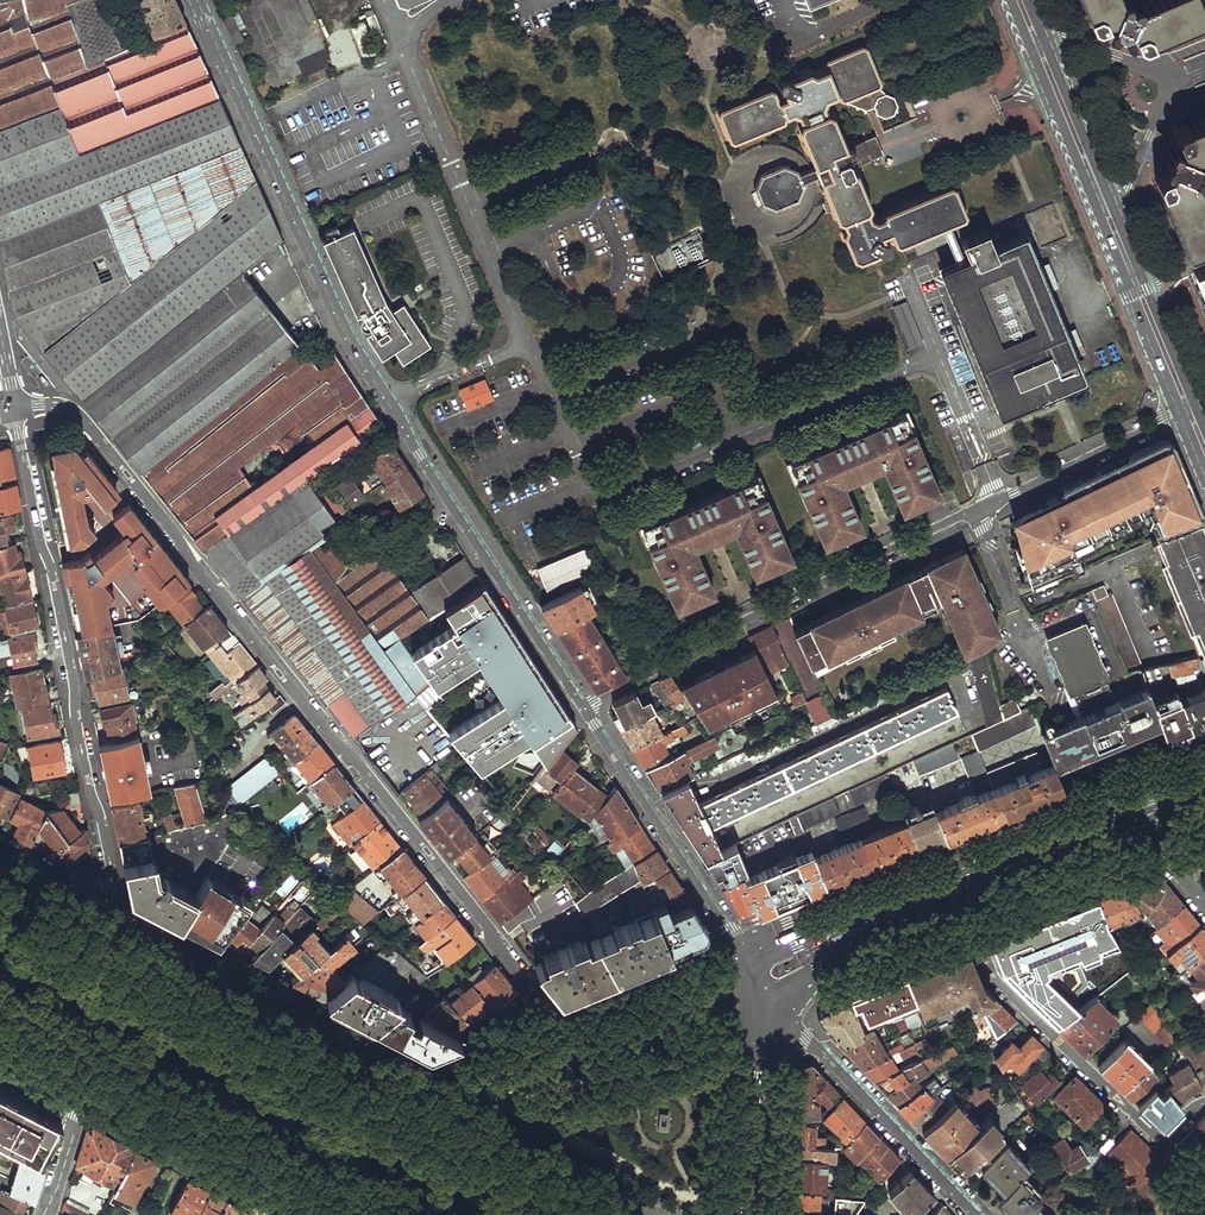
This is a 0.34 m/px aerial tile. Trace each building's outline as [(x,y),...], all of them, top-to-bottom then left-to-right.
[(27,10),(25,0),(0,0),(0,21),(27,10)] [(30,27),(60,105),(79,154),(220,98),(203,59),(186,21),(153,37),(135,43),(117,0),(25,0),(27,10),(30,27)] [(142,9),(160,0),(138,0),(142,9)] [(153,37),(186,21),(180,7),(177,0),(160,0),(142,9),(153,37)] [(1196,0),(1144,0),(1134,4),(1133,0),(1132,0),(1127,2),(1123,8),(1120,6),(1123,2),(1122,0),(1077,0),(1087,25),(1113,35),(1138,45),(1203,19),(1196,0)] [(1203,19),(1204,22),(1204,0),(1196,0),(1203,19)] [(371,7),(363,11),(377,45),(385,41),(371,7)] [(60,105),(30,27),(27,10),(0,21),(0,129),(60,105)] [(719,108),(717,114),(728,139),(733,141),(783,121),(785,116),(792,113),(812,163),(798,169),(783,163),(759,172),(753,187),(760,204),(774,209),(797,200),(804,185),(819,179),(851,259),(859,261),(879,253),(880,251),(885,253),(888,247),(887,244),(883,242),(883,240),(882,236),(889,233),(894,243),(898,245),(963,217),(964,213),(953,186),(948,184),(884,211),(882,215),(874,219),(869,217),(867,211),(869,206),(855,170),(852,171),(850,166),(847,159),(849,158),(852,157),(853,154),(852,151),(851,149),(848,147),(846,146),(845,145),(833,115),(827,111),(824,104),(827,98),(834,95),(866,110),(874,107),(876,114),(884,116),(893,113),(896,106),(892,96),(884,93),(878,87),(880,82),(865,46),(861,44),(825,59),(824,62),(826,68),(814,72),(808,70),(791,78),(789,81),(783,79),(781,79),(779,81),(778,84),(778,87),(784,92),(783,94),(785,96),(776,100),(772,90),(766,88),(719,108)] [(13,310),(44,350),(131,281),(97,201),(240,145),(230,121),(220,98),(79,154),(60,105),(0,129),(0,246),(13,310)] [(1172,130),(1164,151),(1165,154),(1163,159),(1160,159),(1152,180),(1183,253),(1204,243),(1204,205),(1193,177),(1197,176),(1194,169),(1189,166),(1190,164),(1195,166),(1200,164),(1198,160),(1204,157),(1204,116),(1172,130)] [(874,134),(845,145),(846,146),(848,147),(851,149),(852,151),(853,154),(852,157),(849,158),(847,159),(850,166),(881,153),(874,134)] [(248,162),(240,145),(97,201),(131,281),(256,179),(248,162)] [(119,369),(241,272),(282,239),(269,209),(256,179),(131,281),(44,350),(60,369),(83,398),(119,369)] [(381,355),(392,365),(402,354),(413,365),(436,341),(407,312),(397,323),(390,317),(351,228),(338,234),(335,226),(322,232),(326,240),(321,242),(359,328),(363,326),(365,330),(364,338),(372,339),(375,341),(371,344),(381,355)] [(960,239),(968,258),(993,248),(986,229),(960,239)] [(698,233),(662,249),(673,275),(709,259),(698,233)] [(968,258),(941,269),(999,409),(1024,398),(1055,386),(1080,375),(1072,356),(1061,330),(1045,291),(1035,267),(1022,236),(993,248),(968,258)] [(930,249),(938,247),(936,237),(913,243),(919,265),(933,261),(930,249)] [(1047,262),(1035,267),(1045,291),(1057,286),(1047,262)] [(1193,272),(1204,300),(1204,267),(1193,272)] [(119,369),(83,398),(104,425),(149,482),(173,512),(203,550),(228,533),(289,490),(305,478),(380,425),(335,355),(318,369),(241,272),(119,369)] [(397,323),(407,312),(400,306),(390,317),(397,323)] [(1074,326),(1061,330),(1072,356),(1084,350),(1074,326)] [(965,350),(948,356),(958,384),(975,378),(965,350)] [(465,386),(473,406),(499,395),(490,375),(465,386)] [(1055,386),(1024,398),(1028,407),(1059,395),(1055,386)] [(903,409),(879,419),(880,422),(897,415),(904,432),(909,430),(912,429),(903,409)] [(880,422),(808,455),(791,462),(799,479),(794,481),(800,493),(805,491),(810,502),(804,504),(820,538),(830,534),(833,540),(850,533),(847,526),(857,522),(850,506),(845,508),(840,496),(845,494),(840,483),(856,476),(862,473),(867,471),(880,465),(885,477),(889,474),(895,486),(890,488),(897,504),(908,500),(910,506),(924,501),(921,495),(935,488),(919,453),(914,455),(909,445),(915,442),(909,430),(904,432),(897,415),(880,422)] [(1024,558),(1033,589),(1078,572),(1203,519),(1187,481),(1172,445),(1170,443),(1168,442),(1165,441),(1159,441),(1136,452),(1140,460),(1128,465),(1102,477),(1064,495),(1056,498),(1057,500),(1048,505),(1047,503),(1046,503),(1019,515),(1023,524),(1015,527),(1019,543),(1022,543),(1026,557),(1024,558)] [(915,442),(909,445),(914,455),(919,453),(915,442)] [(391,443),(374,455),(360,466),(362,470),(373,463),(386,482),(408,468),(399,455),(391,443)] [(15,481),(8,445),(0,447),(0,485),(15,481)] [(53,459),(70,542),(83,540),(94,531),(86,520),(85,520),(82,521),(77,496),(80,495),(94,492),(104,505),(114,497),(116,492),(116,488),(99,467),(93,468),(91,461),(87,462),(85,453),(76,455),(73,445),(62,447),(62,449),(60,449),(56,452),(55,456),(56,459),(53,459)] [(369,448),(333,474),(338,481),(349,473),(357,468),(360,466),(374,455),(369,448)] [(84,453),(85,453),(87,462),(91,461),(93,468),(99,467),(86,451),(84,453)] [(807,452),(782,462),(791,482),(794,481),(799,479),(791,462),(808,455),(807,452)] [(1128,465),(1140,460),(1136,452),(1135,452),(1131,454),(1129,457),(1128,462),(1128,465)] [(408,468),(386,482),(383,484),(400,509),(424,494),(416,481),(408,468)] [(1099,472),(1062,489),(1064,495),(1102,477),(1099,472)] [(349,473),(338,481),(337,482),(353,504),(364,496),(349,473)] [(732,485),(733,488),(750,480),(757,497),(762,495),(765,494),(756,474),(732,485)] [(889,474),(885,477),(890,488),(895,486),(889,474)] [(328,477),(313,488),(334,517),(349,506),(328,477)] [(289,490),(323,537),(326,535),(320,526),(334,517),(313,488),(305,478),(289,490)] [(733,488),(661,519),(644,527),(652,544),(647,546),(653,558),(658,556),(663,567),(657,569),(673,604),(683,599),(686,605),(703,598),(700,592),(710,587),(703,571),(698,573),(693,561),(698,559),(693,548),(709,541),(714,539),(719,536),(733,530),(738,542),(742,540),(747,551),(743,553),(750,569),(761,565),(764,571),(780,564),(777,558),(788,553),(772,518),(767,521),(762,510),(768,508),(762,495),(757,497),(750,480),(733,488)] [(21,506),(17,490),(15,481),(0,485),(0,510),(21,506)] [(935,488),(921,495),(924,501),(937,494),(935,488)] [(289,490),(228,533),(264,580),(323,537),(289,490)] [(805,491),(800,493),(804,504),(810,502),(805,491)] [(845,494),(840,496),(845,508),(850,506),(845,494)] [(82,521),(85,520),(80,495),(77,496),(82,521)] [(1048,505),(1057,500),(1056,498),(1054,495),(1044,499),(1046,503),(1047,503),(1048,505)] [(908,500),(897,504),(900,511),(910,506),(908,500)] [(133,566),(162,602),(189,580),(132,509),(127,506),(123,508),(113,516),(125,531),(93,556),(89,552),(81,559),(62,562),(66,582),(71,580),(82,631),(111,626),(106,600),(113,594),(101,579),(125,559),(132,553),(137,560),(134,562),(133,566)] [(768,508),(762,510),(767,521),(772,518),(768,508)] [(9,541),(6,529),(14,527),(11,514),(0,517),(0,543),(9,541)] [(1015,527),(1023,524),(1019,515),(1018,516),(1016,518),(1015,520),(1014,523),(1014,525),(1015,527)] [(659,516),(635,527),(644,547),(647,546),(652,544),(644,527),(661,519),(659,516)] [(1157,539),(1160,548),(1164,557),(1204,540),(1204,536),(1202,530),(1199,521),(1157,539)] [(857,522),(847,526),(850,533),(860,528),(857,522)] [(228,533),(203,550),(219,570),(240,597),(264,580),(228,533)] [(830,534),(820,538),(823,545),(833,540),(830,534)] [(352,738),(415,695),(432,683),(412,655),(401,639),(430,620),(411,594),(374,543),(346,562),(326,535),(323,537),(264,580),(240,597),(296,667),(352,738)] [(742,540),(738,542),(743,553),(747,551),(742,540)] [(1163,562),(1201,653),(1204,652),(1204,540),(1164,557),(1166,561),(1163,562)] [(24,571),(18,541),(0,545),(0,577),(24,571)] [(1019,543),(1015,545),(1019,559),(1026,557),(1022,543),(1019,543)] [(961,547),(794,631),(812,671),(828,663),(826,659),(834,655),(836,660),(859,649),(856,644),(874,636),(877,640),(899,629),(897,625),(905,621),(907,625),(921,618),(917,610),(938,599),(944,612),(949,610),(953,621),(949,623),(954,633),(960,631),(969,650),(982,643),(998,631),(961,547)] [(125,559),(132,559),(134,562),(137,560),(132,553),(125,559)] [(788,553),(777,558),(780,564),(790,559),(788,553)] [(658,556),(653,558),(657,569),(663,567),(658,556)] [(466,557),(411,594),(430,620),(444,610),(483,584),(466,557)] [(698,559),(693,561),(698,573),(703,571),(698,559)] [(761,565),(750,569),(753,576),(764,571),(761,565)] [(0,579),(0,606),(30,598),(24,573),(0,579)] [(602,577),(590,583),(596,593),(608,587),(602,577)] [(71,580),(66,582),(76,633),(82,631),(71,580)] [(499,609),(483,584),(444,610),(455,627),(412,655),(432,683),(434,685),(436,688),(477,661),(501,699),(448,735),(459,747),(479,771),(480,772),(528,740),(546,767),(559,750),(564,744),(569,737),(577,728),(570,718),(565,711),(556,696),(550,687),(540,672),(524,647),(514,631),(499,609)] [(1103,584),(1090,589),(1127,668),(1147,665),(1111,589),(1106,591),(1103,584)] [(186,585),(166,602),(182,622),(203,606),(186,585)] [(710,587),(700,592),(703,598),(713,593),(710,587)] [(574,591),(553,601),(564,624),(584,615),(585,614),(574,591)] [(616,599),(609,603),(619,617),(625,613),(616,599)] [(683,599),(673,604),(676,610),(686,605),(683,599)] [(0,607),(0,626),(1,633),(7,632),(7,637),(37,628),(30,600),(0,607)] [(208,605),(183,624),(203,649),(213,641),(218,647),(233,636),(221,621),(208,605)] [(944,612),(941,614),(945,624),(949,623),(953,621),(949,610),(944,612)] [(564,624),(554,629),(564,644),(571,655),(601,636),(587,613),(585,614),(584,615),(564,624)] [(621,620),(603,630),(605,634),(623,623),(621,620)] [(905,621),(897,625),(899,629),(901,632),(909,628),(907,625),(905,621)] [(623,623),(605,634),(607,637),(625,626),(623,623)] [(1049,640),(1077,717),(1068,720),(1041,733),(1052,763),(1053,766),(1101,747),(1096,734),(1121,724),(1125,736),(1159,722),(1153,701),(1149,686),(1117,699),(1082,625),(1049,640)] [(81,657),(84,673),(120,667),(112,626),(111,626),(82,631),(76,633),(81,657)] [(759,632),(748,637),(754,650),(760,662),(772,657),(777,668),(787,663),(771,626),(759,632)] [(635,629),(627,634),(637,650),(646,645),(635,629)] [(960,631),(954,633),(962,653),(965,652),(969,650),(960,631)] [(33,633),(8,639),(10,653),(6,654),(8,664),(12,663),(12,664),(35,660),(33,646),(36,645),(33,633)] [(218,647),(209,655),(224,675),(226,673),(231,680),(227,684),(230,689),(237,683),(257,667),(247,654),(233,636),(218,647)] [(601,636),(571,655),(581,671),(588,681),(617,662),(601,636)] [(877,640),(874,636),(856,644),(859,649),(860,652),(878,643),(877,640)] [(982,643),(965,652),(985,726),(1003,718),(999,704),(982,643)] [(637,650),(636,651),(643,661),(637,664),(639,669),(656,661),(648,649),(646,645),(637,650)] [(697,717),(707,735),(778,702),(760,662),(754,650),(692,679),(694,683),(681,690),(690,705),(697,717)] [(834,655),(826,659),(828,663),(830,667),(838,663),(836,660),(834,655)] [(1193,655),(1168,660),(1172,674),(1196,669),(1193,655)] [(617,662),(588,681),(594,691),(609,683),(626,675),(617,662)] [(245,705),(232,715),(240,726),(266,705),(274,699),(261,682),(266,678),(257,667),(237,683),(244,691),(238,696),(245,705)] [(743,751),(706,769),(710,777),(747,759),(750,764),(938,675),(934,667),(845,709),(831,716),(815,724),(746,756),(743,751)] [(10,674),(18,707),(48,702),(46,693),(49,693),(48,686),(43,687),(40,668),(10,674)] [(122,668),(90,675),(95,704),(127,697),(122,668)] [(663,677),(658,680),(671,703),(682,697),(670,674),(663,677)] [(694,683),(692,679),(679,685),(681,690),(694,683)] [(658,680),(650,683),(663,706),(665,705),(671,703),(658,680)] [(1181,703),(1189,728),(1191,734),(1203,729),(1204,728),(1204,696),(1204,693),(1200,680),(1194,682),(1197,691),(1188,694),(1188,692),(1184,693),(1186,701),(1181,703)] [(432,683),(415,695),(427,710),(434,705),(444,699),(436,688),(434,685),(432,683)] [(687,779),(661,792),(672,809),(684,827),(704,859),(721,851),(709,828),(955,710),(943,686),(698,804),(696,798),(687,779)] [(1177,691),(1153,701),(1159,722),(1163,733),(1173,729),(1174,733),(1178,732),(1189,728),(1181,703),(1180,702),(1177,691)] [(612,702),(611,703),(618,716),(624,713),(629,723),(649,713),(653,711),(648,701),(640,705),(633,692),(624,696),(612,702)] [(477,710),(494,702),(489,693),(472,702),(477,710)] [(801,693),(789,698),(794,707),(805,702),(801,693)] [(821,694),(805,702),(815,724),(831,716),(827,707),(821,694)] [(274,699),(266,705),(272,714),(286,703),(280,695),(274,699)] [(1006,700),(999,704),(1003,718),(1017,711),(1010,696),(1005,698),(1006,700)] [(841,701),(827,707),(831,716),(845,709),(841,701)] [(20,708),(25,734),(28,733),(29,737),(60,731),(58,718),(55,718),(53,707),(57,706),(56,702),(20,708)] [(422,731),(434,720),(418,702),(405,712),(422,731)] [(671,703),(665,705),(668,712),(674,709),(671,703)] [(129,704),(100,710),(106,737),(134,732),(129,704)] [(690,705),(676,712),(683,724),(697,717),(690,705)] [(985,726),(969,734),(974,746),(976,751),(1037,722),(1030,705),(1017,711),(1003,718),(985,726)] [(629,723),(619,728),(626,739),(632,749),(663,734),(649,713),(629,723)] [(295,714),(267,736),(271,742),(276,738),(293,761),(317,742),(307,730),(295,714)] [(1121,724),(1096,734),(1101,747),(1114,741),(1125,736),(1121,724)] [(663,734),(632,749),(639,760),(645,768),(670,757),(664,746),(666,743),(683,734),(678,726),(663,734)] [(1173,729),(1163,733),(1164,737),(1174,733),(1173,729)] [(105,771),(110,798),(150,791),(138,736),(99,745),(105,771)] [(271,742),(289,764),(293,761),(276,738),(271,742)] [(670,757),(645,768),(654,781),(661,792),(687,779),(693,775),(687,762),(715,749),(709,738),(670,757)] [(29,746),(34,775),(69,770),(64,744),(67,743),(66,740),(29,746)] [(317,742),(293,761),(310,782),(334,763),(325,752),(317,742)] [(950,743),(912,761),(917,773),(956,755),(950,743)] [(957,801),(932,811),(943,836),(974,823),(1002,812),(984,770),(976,751),(974,746),(958,754),(975,793),(972,795),(971,792),(956,798),(957,801)] [(546,767),(535,779),(552,793),(552,792),(573,767),(576,763),(559,750),(546,767)] [(1034,751),(984,770),(1002,812),(1038,797),(1062,787),(1053,766),(1052,763),(1041,768),(1034,751)] [(583,753),(576,763),(573,767),(581,774),(592,760),(583,753)] [(268,756),(228,787),(239,802),(279,771),(268,756)] [(334,763),(310,782),(308,784),(305,786),(308,790),(313,786),(326,802),(321,806),(325,811),(354,789),(344,776),(334,763)] [(437,764),(403,790),(424,816),(439,804),(435,799),(440,796),(427,779),(440,768),(437,764)] [(573,767),(552,792),(578,812),(599,789),(581,774),(573,767)] [(893,770),(886,773),(891,786),(899,783),(893,770)] [(886,773),(848,791),(853,803),(891,786),(886,773)] [(300,782),(292,788),(296,793),(305,786),(308,784),(305,780),(301,783),(300,782)] [(7,817),(19,793),(0,784),(0,813),(7,817)] [(163,816),(167,832),(205,824),(194,784),(174,788),(184,822),(173,824),(171,814),(163,816)] [(308,790),(321,806),(326,802),(313,786),(308,790)] [(607,796),(593,813),(612,843),(639,825),(629,810),(614,786),(607,796)] [(354,789),(325,811),(320,816),(324,821),(343,805),(348,812),(330,826),(333,830),(336,827),(350,846),(352,844),(380,822),(368,807),(354,789)] [(599,789),(578,812),(583,817),(574,828),(578,831),(593,813),(607,796),(599,789)] [(23,792),(10,818),(19,823),(14,834),(21,838),(31,843),(39,827),(46,811),(25,800),(28,793),(23,792)] [(79,793),(64,795),(66,807),(82,805),(79,793)] [(834,798),(796,816),(801,828),(839,810),(834,798)] [(431,837),(447,858),(455,851),(475,835),(445,799),(439,804),(424,816),(418,821),(431,837)] [(115,824),(119,842),(147,836),(144,823),(151,821),(149,814),(143,816),(139,801),(112,807),(115,824)] [(527,817),(516,803),(512,809),(522,821),(527,817)] [(863,805),(848,811),(855,829),(870,823),(863,805)] [(930,805),(903,817),(905,820),(916,848),(930,842),(943,836),(932,811),(930,805)] [(46,811),(68,841),(82,830),(80,828),(77,829),(61,808),(46,811)] [(39,827),(56,850),(68,841),(46,811),(39,827)] [(848,811),(832,817),(840,835),(855,829),(848,811)] [(126,876),(130,895),(168,915),(180,921),(207,879),(241,825),(226,813),(213,822),(205,824),(167,832),(147,836),(119,842),(126,876)] [(796,816),(789,819),(794,832),(802,829),(801,828),(796,816)] [(905,820),(859,839),(870,866),(894,857),(916,848),(905,820)] [(380,822),(352,844),(373,871),(401,848),(390,834),(380,822)] [(531,822),(526,826),(533,833),(544,846),(549,841),(536,824),(533,826),(531,822)] [(721,851),(704,859),(725,891),(737,909),(749,915),(762,909),(774,905),(760,872),(749,876),(746,871),(747,870),(739,855),(788,835),(783,822),(721,851)] [(639,825),(612,843),(607,846),(612,854),(615,852),(625,870),(634,864),(656,850),(648,838),(639,825)] [(526,826),(518,833),(524,841),(533,833),(526,826)] [(82,830),(68,841),(56,850),(52,853),(66,860),(78,851),(83,858),(91,851),(86,827),(82,830)] [(475,835),(455,851),(470,872),(492,854),(476,834),(475,835)] [(857,840),(813,857),(824,885),(850,874),(870,866),(859,839),(857,840)] [(553,841),(546,848),(555,859),(562,850),(553,841)] [(401,848),(373,871),(396,899),(423,876),(410,859),(401,848)] [(556,866),(553,868),(560,877),(566,872),(555,859),(546,848),(543,850),(556,866)] [(656,850),(634,864),(640,880),(641,882),(666,866),(661,858),(656,850)] [(811,851),(760,872),(774,905),(800,894),(824,885),(813,857),(811,851)] [(470,872),(463,878),(473,890),(482,901),(515,873),(512,869),(509,871),(507,868),(505,869),(498,875),(489,864),(496,859),(492,854),(470,872)] [(1194,860),(1198,871),(1204,868),(1204,855),(1194,860)] [(625,870),(575,903),(582,917),(640,880),(634,864),(625,870)] [(515,873),(482,901),(492,914),(500,925),(526,904),(538,895),(533,889),(527,894),(528,895),(522,900),(511,885),(517,881),(517,882),(524,877),(519,871),(515,873)] [(688,900),(669,871),(656,880),(675,911),(691,904),(688,900)] [(423,876),(396,899),(386,907),(390,911),(392,909),(394,913),(408,901),(422,917),(443,900),(432,887),(423,876)] [(317,887),(306,877),(302,883),(313,892),(317,887)] [(240,899),(207,879),(180,921),(199,932),(219,942),(226,933),(248,905),(250,902),(241,896),(240,899)] [(1163,889),(1156,904),(1132,894),(1140,910),(1144,908),(1157,926),(1184,904),(1175,892),(1163,879),(1158,880),(1163,889)] [(1130,889),(1132,894),(1156,904),(1163,889),(1158,880),(1144,884),(1130,889)] [(353,886),(349,881),(339,890),(343,894),(353,886)] [(517,881),(511,885),(522,900),(528,895),(527,894),(517,882),(517,881)] [(1096,898),(1107,924),(1140,910),(1132,894),(1130,889),(1128,886),(1112,892),(1096,898)] [(348,891),(335,902),(343,909),(363,925),(376,915),(348,891)] [(989,942),(1001,972),(1056,1026),(1092,999),(1132,968),(1107,924),(1096,898),(1073,908),(1033,924),(989,942)] [(443,900),(422,917),(416,922),(423,931),(427,936),(454,914),(448,907),(443,900)] [(296,940),(286,949),(282,953),(299,972),(326,950),(314,936),(343,909),(335,902),(315,921),(296,940)] [(293,902),(289,906),(295,911),(300,906),(293,902)] [(654,913),(669,951),(690,942),(702,937),(704,934),(705,930),(705,927),(691,904),(675,911),(667,914),(663,903),(652,908),(654,913)] [(526,904),(500,925),(505,931),(508,934),(521,923),(536,917),(526,904)] [(1184,904),(1157,926),(1154,929),(1157,932),(1160,930),(1166,939),(1161,944),(1167,952),(1201,925),(1192,914),(1184,904)] [(248,905),(226,933),(237,942),(243,936),(250,941),(260,930),(254,925),(266,909),(260,905),(255,911),(248,905)] [(273,914),(260,930),(250,941),(260,949),(272,936),(281,926),(295,911),(289,906),(279,918),(273,914)] [(295,911),(281,926),(296,940),(315,921),(300,906),(295,911)] [(266,909),(254,925),(260,930),(273,914),(266,909)] [(614,930),(615,932),(596,940),(614,973),(644,961),(669,951),(654,913),(614,930)] [(454,914),(427,936),(417,944),(421,948),(430,941),(442,957),(434,964),(438,969),(474,940),(463,926),(454,914)] [(412,926),(418,935),(423,931),(416,922),(412,926)] [(1167,952),(1171,959),(1179,953),(1186,961),(1184,964),(1186,967),(1204,952),(1204,930),(1201,925),(1167,952)] [(260,949),(251,959),(259,963),(268,967),(282,953),(286,949),(272,936),(260,949)] [(326,950),(299,972),(290,979),(307,988),(325,997),(343,982),(330,966),(353,947),(344,936),(326,950)] [(585,941),(544,957),(545,961),(534,967),(558,997),(597,981),(614,973),(596,940),(586,944),(585,941)] [(387,945),(375,956),(413,989),(426,978),(387,945)] [(979,984),(966,951),(946,960),(923,969),(927,978),(917,982),(915,977),(907,980),(915,1001),(917,1005),(944,994),(963,986),(974,1012),(996,1001),(979,984)] [(1186,967),(1189,971),(1192,969),(1199,977),(1191,985),(1196,990),(1204,982),(1204,952),(1186,967)] [(472,983),(488,1004),(493,1012),(517,994),(507,982),(495,966),(472,983)] [(917,971),(905,976),(907,980),(915,977),(917,982),(927,978),(923,969),(917,971)] [(343,982),(325,997),(350,1010),(372,1022),(394,1004),(398,1001),(374,987),(375,985),(368,981),(367,984),(351,975),(343,982)] [(891,982),(850,999),(853,1008),(858,1007),(866,1022),(915,1001),(907,980),(905,976),(891,982)] [(1196,990),(1191,993),(1198,1001),(1204,995),(1204,982),(1196,990)] [(472,983),(448,1003),(465,1017),(471,1011),(475,1015),(488,1004),(472,983)] [(944,994),(917,1005),(918,1008),(946,997),(944,994)] [(442,997),(422,1019),(452,1033),(467,1018),(465,1017),(448,1003),(442,997)] [(819,1011),(818,1020),(841,1045),(864,1035),(853,1008),(850,999),(835,1005),(819,1011)] [(1092,999),(1056,1026),(1069,1038),(1083,1052),(1114,1020),(1092,999)] [(974,1012),(972,1012),(986,1041),(1016,1019),(1005,1009),(996,1001),(974,1012)] [(1152,1002),(1138,1014),(1148,1026),(1160,1016),(1152,1002)] [(394,1004),(372,1022),(403,1038),(425,1050),(443,1043),(459,1037),(452,1033),(422,1019),(394,1004)] [(902,1014),(906,1027),(921,1023),(916,1009),(902,1014)] [(471,1011),(465,1017),(467,1018),(468,1020),(475,1015),(471,1011)] [(1160,1016),(1148,1026),(1153,1032),(1164,1023),(1160,1016)] [(864,1035),(841,1045),(852,1056),(862,1067),(888,1054),(874,1031),(864,1035)] [(899,1035),(902,1044),(912,1040),(908,1031),(899,1035)] [(1012,1041),(995,1058),(999,1063),(1001,1067),(1009,1059),(1022,1072),(1037,1059),(1047,1050),(1031,1034),(1018,1047),(1012,1041)] [(927,1035),(897,1050),(900,1058),(915,1050),(915,1049),(925,1043),(925,1042),(929,1040),(927,1035)] [(1123,1040),(1098,1066),(1121,1089),(1147,1065),(1123,1040)] [(906,1081),(887,1093),(892,1099),(898,1104),(921,1087),(913,1077),(923,1069),(923,1066),(955,1052),(951,1045),(898,1070),(906,1081)] [(1187,1062),(1200,1085),(1204,1091),(1204,1093),(1204,1071),(1204,1052),(1203,1048),(1189,1059),(1184,1049),(1180,1050),(1187,1062)] [(989,1049),(983,1054),(992,1069),(999,1063),(995,1058),(989,1049)] [(1047,1050),(1037,1059),(1044,1066),(1054,1057),(1047,1050)] [(888,1054),(862,1067),(868,1074),(875,1081),(898,1070),(888,1054)] [(1167,1074),(1173,1083),(1166,1087),(1167,1088),(1176,1100),(1200,1085),(1187,1062),(1167,1074)] [(1147,1065),(1121,1089),(1127,1095),(1131,1099),(1158,1076),(1148,1064),(1147,1065)] [(802,1085),(800,1107),(804,1107),(825,1079),(812,1065),(803,1069),(802,1085)] [(1038,1069),(1021,1085),(1037,1102),(1059,1082),(1051,1075),(1047,1078),(1038,1069)] [(898,1070),(875,1081),(881,1087),(887,1093),(906,1081),(898,1070)] [(1073,1075),(1053,1097),(1083,1125),(1103,1105),(1073,1075)] [(921,1087),(898,1104),(903,1110),(909,1116),(933,1096),(935,1094),(930,1088),(940,1080),(937,1076),(921,1087)] [(804,1107),(811,1112),(822,1100),(829,1105),(823,1113),(826,1115),(842,1097),(833,1088),(825,1079),(804,1107)] [(989,1106),(1000,1093),(987,1083),(976,1096),(989,1106)] [(47,1152),(43,1149),(57,1114),(13,1091),(0,1084),(0,1128),(28,1141),(14,1179),(0,1173),(0,1186),(26,1197),(32,1199),(47,1152)] [(1155,1089),(1138,1105),(1149,1117),(1160,1127),(1181,1106),(1176,1100),(1167,1088),(1161,1095),(1155,1089)] [(933,1096),(909,1116),(915,1123),(921,1129),(944,1109),(933,1096)] [(853,1109),(842,1097),(826,1115),(824,1118),(843,1134),(837,1141),(839,1143),(837,1147),(841,1149),(846,1143),(864,1121),(853,1109)] [(922,1130),(926,1126),(932,1132),(928,1136),(934,1143),(938,1139),(944,1145),(939,1149),(946,1155),(961,1142),(978,1126),(972,1120),(963,1109),(959,1105),(955,1101),(945,1109),(944,1109),(921,1129),(922,1130)] [(799,1112),(799,1117),(812,1118),(811,1112),(804,1107),(800,1107),(799,1112)] [(657,1110),(656,1128),(666,1128),(667,1110),(657,1110)] [(1029,1110),(1022,1116),(1027,1122),(1033,1116),(1029,1110)] [(1204,1115),(1162,1162),(1160,1164),(1167,1170),(1189,1145),(1197,1144),(1204,1160),(1204,1115)] [(975,1117),(972,1120),(978,1126),(981,1124),(975,1117)] [(978,1126),(961,1142),(969,1149),(964,1156),(969,1161),(959,1170),(961,1172),(993,1142),(1001,1135),(986,1119),(981,1124),(978,1126)] [(798,1132),(797,1144),(808,1145),(824,1147),(825,1136),(814,1135),(814,1124),(799,1121),(798,1132)] [(871,1129),(864,1121),(846,1143),(853,1149),(849,1153),(857,1161),(858,1159),(878,1136),(871,1129)] [(926,1126),(922,1130),(928,1136),(932,1132),(926,1126)] [(89,1127),(73,1176),(77,1178),(79,1172),(93,1179),(96,1173),(117,1184),(135,1150),(113,1138),(93,1127),(89,1127)] [(1145,1145),(1129,1129),(1126,1133),(1109,1151),(1144,1182),(1147,1179),(1160,1164),(1162,1162),(1145,1145)] [(883,1141),(878,1136),(858,1159),(867,1168),(887,1146),(883,1141)] [(1061,1137),(1050,1143),(1068,1172),(1089,1159),(1080,1146),(1070,1151),(1061,1137)] [(944,1145),(938,1139),(934,1143),(939,1149),(944,1145)] [(969,1149),(961,1142),(946,1155),(952,1163),(959,1170),(969,1161),(964,1156),(969,1149)] [(993,1142),(961,1172),(965,1176),(970,1181),(983,1168),(993,1158),(989,1153),(996,1145),(993,1142)] [(993,1158),(983,1168),(1005,1191),(1020,1175),(1025,1169),(1020,1164),(1023,1160),(1008,1143),(993,1158)] [(796,1149),(796,1153),(807,1153),(808,1145),(797,1144),(796,1149)] [(894,1152),(887,1146),(867,1168),(880,1181),(900,1158),(894,1152)] [(117,1184),(109,1199),(128,1210),(154,1160),(135,1150),(117,1184)] [(817,1189),(823,1189),(824,1160),(796,1156),(795,1172),(794,1187),(817,1189)] [(911,1171),(888,1192),(909,1214),(911,1214),(934,1195),(922,1183),(911,1171)] [(998,1198),(1009,1210),(1014,1214),(1026,1214),(1036,1205),(1041,1199),(1033,1192),(1035,1190),(1020,1175),(1005,1191),(998,1198)] [(169,1211),(176,1214),(196,1214),(210,1189),(199,1184),(187,1178),(169,1211)] [(1144,1182),(1130,1197),(1134,1199),(1137,1197),(1139,1198),(1144,1192),(1155,1203),(1164,1192),(1147,1179),(1144,1182)] [(0,1194),(0,1214),(25,1214),(26,1213),(20,1210),(22,1206),(26,1197),(0,1186),(0,1190),(1,1191),(0,1194)] [(1077,1186),(1065,1200),(1075,1210),(1085,1198),(1077,1186)] [(817,1189),(794,1187),(792,1200),(791,1214),(793,1214),(797,1214),(815,1214),(817,1189)] [(252,1214),(250,1211),(232,1201),(210,1189),(196,1214),(252,1214)] [(73,1214),(87,1214),(87,1213),(66,1200),(63,1210),(73,1214)] [(1058,1211),(1062,1214),(1070,1214),(1075,1210),(1065,1200),(1060,1204),(1061,1206),(1058,1211)] [(943,1204),(934,1214),(953,1214),(943,1204)] [(1036,1205),(1026,1214),(1046,1214),(1036,1205)]
